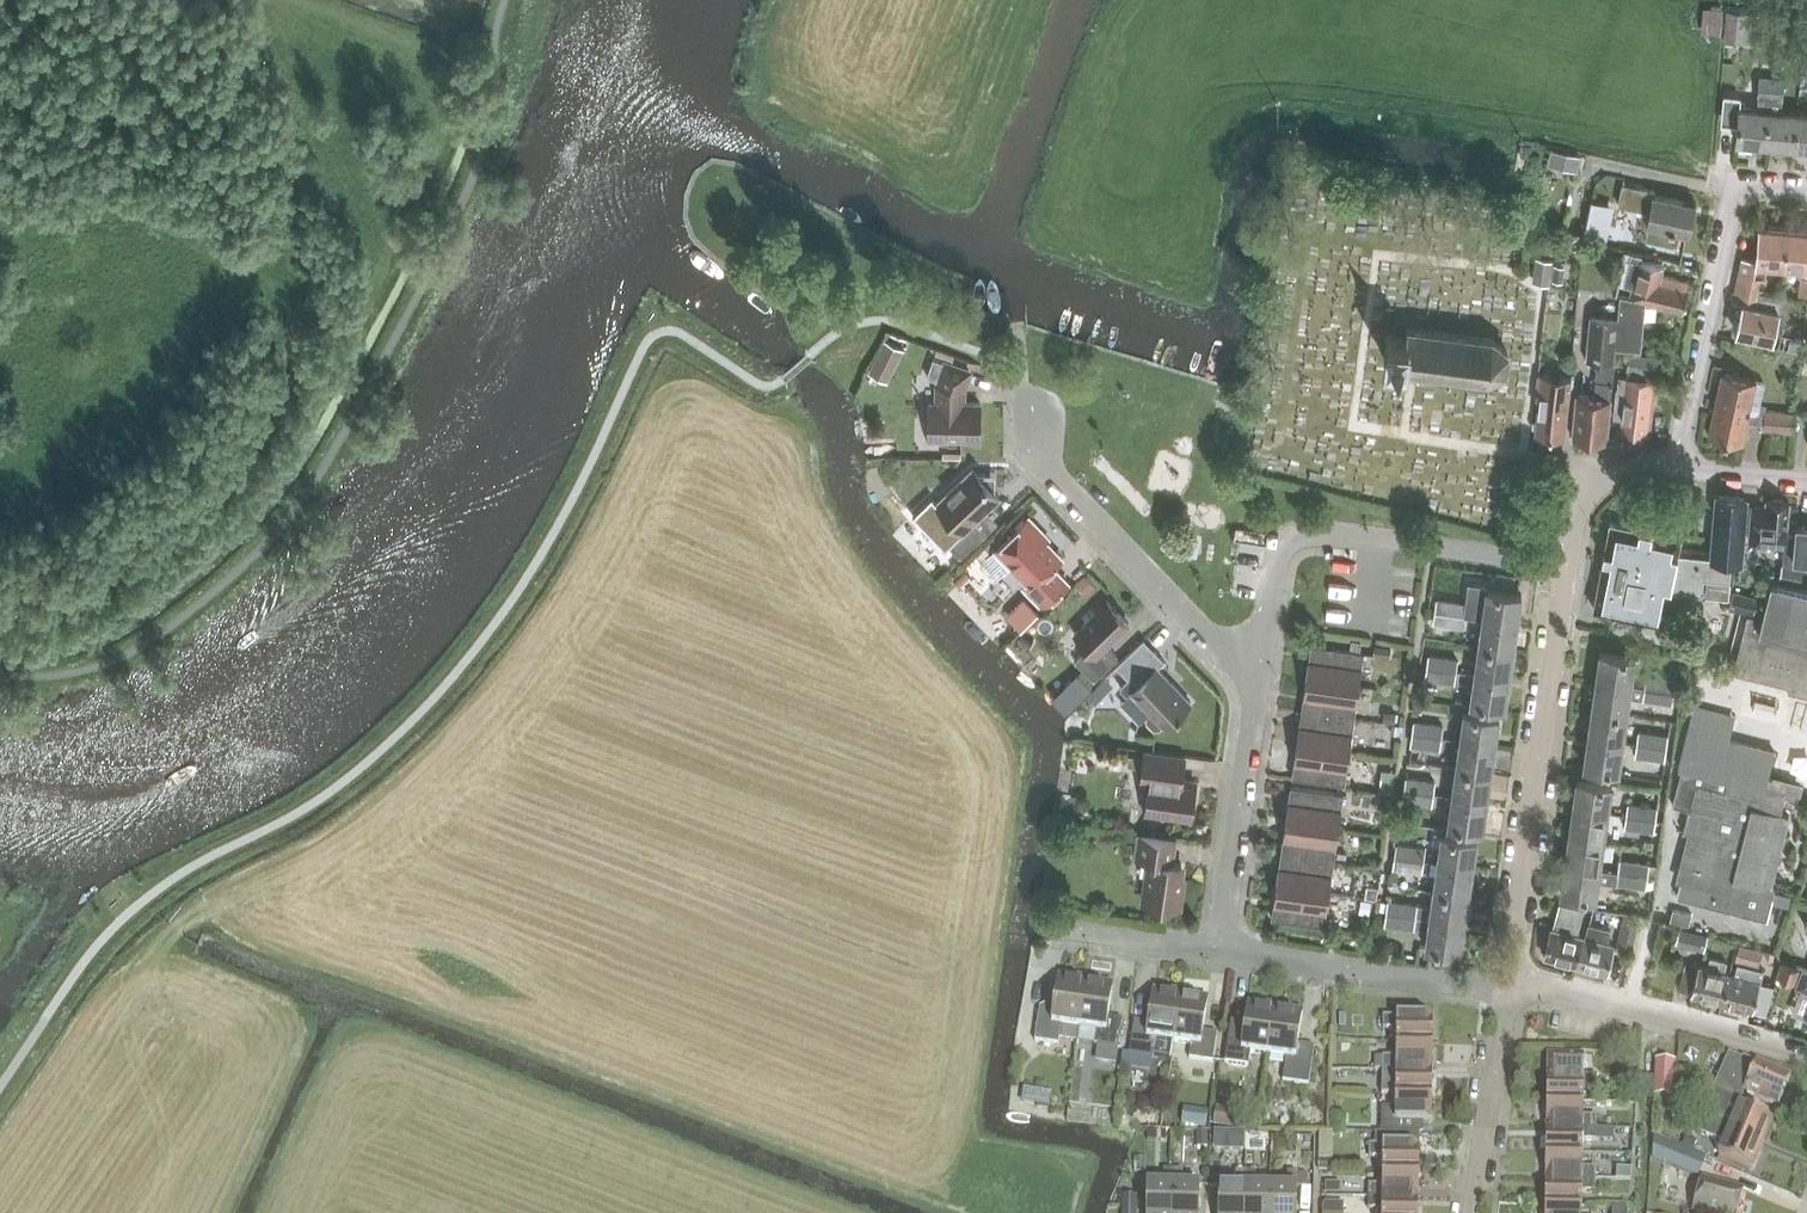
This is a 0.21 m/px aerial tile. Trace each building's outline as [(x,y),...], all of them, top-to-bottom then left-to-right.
[(1705,31),(1720,33),(1722,10),(1721,10),(1710,9),(1707,9),(1705,31)] [(1745,43),(1745,40),(1747,13),(1725,11),(1723,35),(1722,41),(1745,43)] [(1773,24),(1768,78),(1771,78),(1770,95),(1781,96),(1783,79),(1781,79),(1782,69),(1780,68),(1783,25),(1773,24)] [(1759,77),(1757,94),(1770,95),(1771,78),(1768,78),(1759,77)] [(1737,126),(1736,142),(1765,145),(1770,95),(1757,94),(1756,109),(1739,107),(1737,126)] [(1770,95),(1765,145),(1793,148),(1797,113),(1780,111),(1781,96),(1770,95)] [(1793,148),(1806,149),(1806,114),(1797,113),(1793,148)] [(1562,169),(1577,172),(1580,157),(1565,153),(1562,169)] [(1688,234),(1694,204),(1653,195),(1654,191),(1621,184),(1617,204),(1649,211),(1646,225),(1688,234)] [(1584,232),(1602,236),(1605,222),(1587,218),(1584,232)] [(1738,274),(1735,286),(1762,292),(1765,277),(1766,264),(1784,266),(1787,228),(1758,226),(1755,259),(1741,258),(1738,274)] [(1784,266),(1800,267),(1799,277),(1806,278),(1806,230),(1787,228),(1784,266)] [(1663,265),(1639,259),(1638,259),(1639,254),(1624,250),(1624,251),(1623,251),(1616,285),(1618,285),(1616,297),(1620,297),(1618,318),(1615,347),(1635,349),(1640,301),(1682,312),(1690,283),(1660,275),(1663,265)] [(1534,257),(1531,282),(1531,283),(1548,285),(1552,259),(1534,257)] [(1555,266),(1553,282),(1562,283),(1564,267),(1555,266)] [(1806,296),(1806,278),(1799,277),(1797,295),(1806,296)] [(1762,292),(1735,286),(1732,302),(1741,304),(1735,332),(1772,340),(1778,310),(1781,297),(1762,292)] [(1572,438),(1606,442),(1614,363),(1613,363),(1615,347),(1618,318),(1590,315),(1586,360),(1598,362),(1594,397),(1576,396),(1572,438)] [(1506,371),(1508,352),(1493,339),(1407,329),(1406,339),(1388,336),(1385,358),(1403,361),(1402,370),(1412,371),(1488,380),(1506,371)] [(1792,350),(1801,354),(1803,340),(1795,338),(1792,350)] [(888,384),(904,350),(884,340),(867,373),(888,384)] [(1654,376),(1657,357),(1627,353),(1625,372),(1654,376)] [(926,377),(937,381),(937,403),(929,403),(928,439),(978,440),(978,447),(979,447),(979,404),(960,403),(960,389),(962,390),(969,372),(933,359),(926,377)] [(1721,373),(1714,404),(1748,412),(1755,380),(1721,373)] [(1539,398),(1535,434),(1564,437),(1571,377),(1538,374),(1535,397),(1539,398)] [(1651,397),(1641,396),(1643,380),(1618,378),(1616,391),(1621,392),(1621,395),(1615,394),(1612,418),(1621,419),(1619,432),(1647,435),(1651,397)] [(1714,404),(1708,436),(1742,443),(1746,422),(1763,426),(1763,416),(1756,414),(1748,412),(1714,404)] [(1763,426),(1762,430),(1778,431),(1779,412),(1764,410),(1763,416),(1763,426)] [(1779,412),(1778,431),(1793,432),(1794,413),(1779,412)] [(941,537),(960,558),(984,535),(973,522),(999,498),(994,493),(984,493),(985,474),(976,474),(972,469),(943,497),(928,497),(927,512),(942,512),(954,524),(941,537)] [(1734,563),(1741,563),(1747,498),(1737,497),(1737,495),(1725,494),(1725,496),(1715,495),(1711,553),(1710,560),(1734,563)] [(1749,522),(1748,540),(1784,543),(1782,564),(1800,568),(1806,569),(1806,561),(1800,560),(1794,560),(1797,528),(1794,527),(1794,523),(1791,519),(1787,519),(1788,502),(1766,500),(1765,507),(1754,506),(1753,523),(1749,522)] [(1051,567),(1060,558),(1044,542),(1047,539),(1028,520),(1004,543),(1014,554),(1006,561),(1029,585),(1025,590),(1041,607),(1066,583),(1051,567)] [(1610,523),(1593,609),(1662,623),(1669,593),(1704,596),(1705,580),(1732,583),(1734,563),(1710,560),(1711,553),(1678,549),(1680,538),(1610,523)] [(1797,527),(1797,528),(1794,560),(1800,560),(1806,561),(1806,527),(1797,527)] [(1782,565),(1779,579),(1799,583),(1801,569),(1782,565)] [(1084,578),(1078,585),(1086,594),(1093,587),(1084,578)] [(1727,598),(1728,583),(1705,580),(1704,596),(1727,598)] [(1806,695),(1806,590),(1770,580),(1761,617),(1747,614),(1732,671),(1787,685),(1786,690),(1806,695)] [(1517,623),(1521,595),(1486,590),(1467,587),(1465,604),(1463,616),(1482,619),(1482,618),(1517,623)] [(1753,614),(1757,598),(1734,592),(1730,608),(1753,614)] [(1007,613),(1021,628),(1040,610),(1026,595),(1007,613)] [(1106,646),(1128,624),(1102,597),(1081,617),(1086,622),(1074,634),(1087,648),(1074,661),(1093,681),(1117,658),(1106,646)] [(1463,616),(1465,604),(1436,599),(1434,611),(1462,616),(1463,616)] [(1462,616),(1434,611),(1432,623),(1461,627),(1462,616)] [(1478,646),(1513,651),(1517,623),(1482,618),(1482,619),(1478,646)] [(1158,729),(1162,725),(1164,727),(1190,703),(1157,668),(1164,661),(1143,640),(1115,666),(1127,679),(1120,686),(1120,690),(1124,695),(1129,696),(1132,693),(1150,713),(1146,716),(1146,722),(1153,729),(1158,729)] [(1351,640),(1350,651),(1359,652),(1360,642),(1351,640)] [(1308,658),(1305,679),(1358,686),(1361,666),(1363,653),(1359,652),(1350,651),(1310,645),(1308,658)] [(1373,656),(1390,658),(1391,648),(1374,646),(1373,656)] [(1513,651),(1478,646),(1475,663),(1457,660),(1455,672),(1474,675),(1474,674),(1509,679),(1513,651)] [(1630,686),(1634,658),(1599,653),(1595,681),(1630,686)] [(1457,660),(1427,656),(1425,668),(1455,672),(1457,660)] [(1455,672),(1425,668),(1423,679),(1453,684),(1455,672)] [(1505,708),(1509,679),(1474,674),(1474,675),(1470,703),(1505,708)] [(1643,688),(1673,693),(1674,680),(1645,676),(1643,688)] [(1358,686),(1305,679),(1303,698),(1301,711),(1354,719),(1356,706),(1358,686)] [(1595,681),(1591,709),(1626,714),(1629,699),(1641,701),(1643,688),(1630,686),(1595,681)] [(1084,696),(1092,704),(1107,690),(1099,682),(1084,696)] [(1066,686),(1052,699),(1066,713),(1079,700),(1066,686)] [(1671,705),(1673,693),(1643,688),(1641,701),(1671,705)] [(1626,714),(1591,709),(1587,737),(1622,743),(1626,714)] [(1682,832),(1688,833),(1692,834),(1679,882),(1676,897),(1766,920),(1774,889),(1769,888),(1788,815),(1779,813),(1784,795),(1795,797),(1795,796),(1798,787),(1772,780),(1772,779),(1767,777),(1774,752),(1772,751),(1772,752),(1729,740),(1728,740),(1733,721),(1732,721),(1731,722),(1693,712),(1693,711),(1692,710),(1677,767),(1681,768),(1671,805),(1672,805),(1673,805),(1688,809),(1682,832)] [(1354,719),(1301,711),(1299,722),(1296,744),(1349,752),(1352,730),(1354,719)] [(1381,722),(1396,724),(1398,714),(1383,711),(1381,722)] [(1464,712),(1459,740),(1495,746),(1499,717),(1464,712)] [(1413,721),(1411,733),(1440,738),(1442,725),(1413,721)] [(1390,733),(1398,735),(1399,726),(1391,724),(1390,733)] [(1637,732),(1635,744),(1665,749),(1666,736),(1637,732)] [(1440,738),(1411,733),(1409,746),(1438,750),(1440,738)] [(1622,743),(1587,737),(1583,766),(1618,771),(1622,743)] [(1495,746),(1459,740),(1455,768),(1490,774),(1495,746)] [(1349,752),(1296,744),(1293,763),(1291,777),(1344,785),(1346,771),(1349,752)] [(1665,749),(1635,744),(1634,757),(1663,761),(1665,749)] [(1150,777),(1145,812),(1190,818),(1195,783),(1174,780),(1178,755),(1145,751),(1141,776),(1150,777)] [(1129,766),(1140,767),(1142,758),(1130,757),(1129,766)] [(1490,774),(1455,768),(1451,796),(1486,802),(1490,774)] [(1404,778),(1403,789),(1433,794),(1434,782),(1404,778)] [(1576,780),(1572,808),(1607,814),(1611,785),(1576,780)] [(1380,782),(1378,793),(1390,795),(1392,784),(1380,782)] [(1288,799),(1285,820),(1338,828),(1341,807),(1343,794),(1290,787),(1288,799)] [(1433,794),(1403,789),(1401,802),(1431,807),(1433,794)] [(1375,806),(1389,808),(1390,798),(1376,796),(1375,806)] [(1486,802),(1451,796),(1447,825),(1482,830),(1486,802)] [(1626,804),(1625,817),(1654,821),(1656,808),(1626,804)] [(1607,814),(1572,808),(1567,836),(1602,842),(1607,814)] [(1654,821),(1625,817),(1623,829),(1652,833),(1654,821)] [(1338,828),(1285,820),(1282,839),(1280,853),(1333,860),(1335,846),(1338,828)] [(1167,862),(1171,839),(1136,834),(1133,858),(1150,860),(1144,903),(1177,908),(1181,887),(1178,886),(1181,864),(1167,862)] [(1476,839),(1441,834),(1437,863),(1472,867),(1476,839)] [(1602,842),(1567,836),(1563,864),(1598,870),(1598,869),(1602,842)] [(1395,844),(1393,857),(1423,861),(1425,849),(1395,844)] [(1333,860),(1280,853),(1279,865),(1276,885),(1329,893),(1332,872),(1333,860)] [(1423,861),(1393,857),(1392,869),(1421,873),(1423,861)] [(1619,860),(1617,872),(1647,875),(1648,865),(1648,864),(1619,860)] [(1472,867),(1437,863),(1433,891),(1468,896),(1472,867)] [(1558,893),(1593,899),(1596,881),(1616,884),(1617,872),(1598,869),(1598,870),(1563,864),(1558,893)] [(1648,865),(1647,875),(1654,876),(1655,866),(1648,865)] [(1616,884),(1616,885),(1645,889),(1645,887),(1647,875),(1617,872),(1616,884)] [(1647,875),(1645,887),(1652,888),(1654,877),(1654,876),(1647,875)] [(1329,893),(1276,885),(1273,905),(1271,918),(1324,926),(1326,913),(1329,893)] [(1376,900),(1377,889),(1366,887),(1364,898),(1376,900)] [(1464,924),(1468,896),(1433,891),(1430,907),(1416,905),(1414,918),(1428,920),(1429,919),(1464,924)] [(1371,902),(1361,900),(1359,912),(1369,913),(1371,902)] [(1387,900),(1385,913),(1414,918),(1416,905),(1387,900)] [(1552,928),(1544,957),(1575,965),(1582,936),(1577,935),(1580,923),(1579,923),(1583,910),(1559,904),(1555,917),(1556,917),(1553,929),(1552,928)] [(1688,926),(1691,914),(1672,910),(1669,921),(1688,926)] [(1385,913),(1383,925),(1413,929),(1414,918),(1385,913)] [(1460,952),(1464,924),(1429,919),(1428,920),(1414,918),(1413,929),(1427,930),(1424,947),(1460,952)] [(1624,918),(1617,946),(1631,950),(1638,922),(1624,918)] [(1607,942),(1610,930),(1588,924),(1585,937),(1582,936),(1575,965),(1605,973),(1613,944),(1607,942)] [(1680,930),(1676,944),(1704,951),(1707,937),(1680,930)] [(1738,946),(1734,961),(1758,967),(1762,953),(1762,951),(1738,945),(1738,946)] [(1721,1003),(1728,974),(1723,973),(1725,963),(1709,958),(1707,968),(1697,966),(1697,967),(1690,994),(1690,995),(1721,1003)] [(1797,967),(1781,961),(1776,975),(1792,981),(1797,967)] [(1685,964),(1678,991),(1690,994),(1697,967),(1685,964)] [(1762,970),(1756,969),(1736,964),(1733,975),(1728,974),(1721,1003),(1752,1011),(1752,1009),(1759,981),(1762,970)] [(1801,969),(1794,988),(1806,993),(1806,971),(1801,969)] [(1060,1025),(1078,1028),(1085,978),(1070,976),(1070,978),(1058,977),(1053,1010),(1039,1008),(1034,1041),(1058,1044),(1060,1025)] [(1085,978),(1078,1028),(1096,1030),(1094,1044),(1117,1048),(1121,1019),(1107,1017),(1112,984),(1100,983),(1100,980),(1085,978)] [(1759,981),(1752,1009),(1766,1013),(1773,985),(1759,981)] [(1172,1041),(1173,1041),(1180,991),(1165,989),(1165,992),(1153,990),(1148,1023),(1134,1021),(1129,1055),(1122,1054),(1119,1072),(1130,1073),(1131,1066),(1151,1069),(1153,1055),(1170,1057),(1172,1041)] [(1189,1058),(1212,1062),(1216,1033),(1202,1031),(1207,998),(1195,996),(1195,994),(1180,991),(1173,1041),(1191,1044),(1189,1058)] [(1250,1052),(1268,1055),(1275,1005),(1260,1003),(1260,1005),(1247,1004),(1244,1027),(1230,1025),(1224,1063),(1248,1066),(1250,1052)] [(1275,1005),(1268,1055),(1286,1057),(1282,1081),(1308,1085),(1314,1047),(1297,1044),(1302,1012),(1289,1010),(1290,1007),(1275,1005)] [(1382,1030),(1382,1029),(1396,1029),(1395,1043),(1432,1043),(1432,1017),(1384,1016),(1384,1009),(1363,1009),(1363,1030),(1382,1030)] [(1432,1043),(1395,1043),(1395,1056),(1381,1056),(1381,1057),(1374,1057),(1373,1068),(1432,1069),(1432,1043)] [(1729,1053),(1717,1079),(1713,1089),(1740,1100),(1744,1091),(1777,1106),(1790,1077),(1756,1061),(1755,1063),(1743,1057),(1742,1059),(1729,1053)] [(1546,1099),(1546,1101),(1582,1102),(1582,1088),(1596,1088),(1596,1076),(1582,1075),(1583,1056),(1546,1056),(1546,1099)] [(1675,1061),(1656,1060),(1654,1094),(1673,1095),(1675,1061)] [(1432,1069),(1373,1068),(1373,1080),(1381,1080),(1395,1081),(1395,1094),(1431,1095),(1432,1069)] [(1636,1089),(1637,1076),(1623,1075),(1622,1088),(1636,1089)] [(1654,1096),(1655,1076),(1644,1075),(1643,1095),(1654,1096)] [(1331,1090),(1346,1090),(1346,1080),(1331,1080),(1331,1090)] [(1037,1090),(1035,1104),(1050,1106),(1052,1092),(1037,1090)] [(1381,1108),(1380,1121),(1380,1133),(1420,1133),(1421,1121),(1431,1121),(1431,1095),(1395,1094),(1394,1108),(1381,1108)] [(1772,1119),(1738,1105),(1713,1095),(1703,1119),(1761,1144),(1772,1119)] [(1582,1102),(1546,1101),(1545,1127),(1595,1128),(1595,1116),(1582,1116),(1582,1102)] [(1235,1110),(1215,1107),(1212,1126),(1232,1129),(1235,1110)] [(1197,1110),(1195,1124),(1205,1125),(1207,1111),(1197,1110)] [(1722,1143),(1717,1154),(1751,1168),(1761,1144),(1703,1119),(1698,1132),(1722,1143)] [(1595,1128),(1545,1127),(1545,1153),(1581,1154),(1581,1140),(1595,1140),(1595,1128)] [(1612,1128),(1595,1128),(1595,1140),(1612,1140),(1612,1128)] [(1156,1130),(1147,1130),(1147,1140),(1156,1140),(1156,1130)] [(1206,1148),(1207,1133),(1197,1132),(1197,1148),(1206,1148)] [(1230,1133),(1229,1150),(1244,1151),(1244,1133),(1230,1133)] [(1653,1136),(1652,1158),(1696,1176),(1704,1158),(1653,1136)] [(1685,1137),(1681,1145),(1693,1150),(1696,1142),(1685,1137)] [(1382,1157),(1381,1171),(1418,1171),(1418,1145),(1368,1144),(1368,1157),(1382,1157)] [(1581,1154),(1545,1153),(1544,1179),(1594,1180),(1595,1167),(1581,1167),(1581,1154)] [(1330,1160),(1318,1160),(1317,1170),(1330,1170),(1330,1160)] [(1630,1181),(1630,1168),(1616,1168),(1616,1180),(1630,1181)] [(1173,1170),(1163,1170),(1163,1184),(1146,1184),(1146,1212),(1172,1212),(1173,1170)] [(1172,1212),(1198,1212),(1199,1185),(1182,1185),(1182,1170),(1173,1170),(1172,1212)] [(1244,1171),(1235,1171),(1235,1186),(1218,1185),(1217,1212),(1244,1212),(1244,1171)] [(1244,1212),(1269,1212),(1270,1186),(1254,1186),(1254,1172),(1244,1171),(1244,1212)] [(1418,1171),(1381,1171),(1381,1185),(1368,1185),(1367,1197),(1418,1197),(1418,1171)] [(1269,1212),(1296,1212),(1296,1188),(1306,1188),(1306,1174),(1296,1174),(1296,1172),(1287,1172),(1286,1187),(1270,1186),(1269,1212)] [(1594,1180),(1544,1179),(1544,1204),(1580,1205),(1580,1191),(1594,1192),(1594,1180)] [(1742,1190),(1701,1179),(1693,1211),(1699,1212),(1736,1212),(1742,1190)] [(1340,1194),(1340,1184),(1325,1183),(1325,1193),(1340,1194)] [(1136,1197),(1122,1196),(1122,1212),(1136,1212),(1136,1197)] [(1367,1197),(1367,1209),(1381,1209),(1381,1212),(1417,1212),(1418,1197),(1367,1197)] [(1322,1212),(1343,1212),(1343,1203),(1325,1203),(1322,1207),(1322,1212)] [(1544,1204),(1544,1212),(1580,1212),(1580,1205),(1544,1204)]
